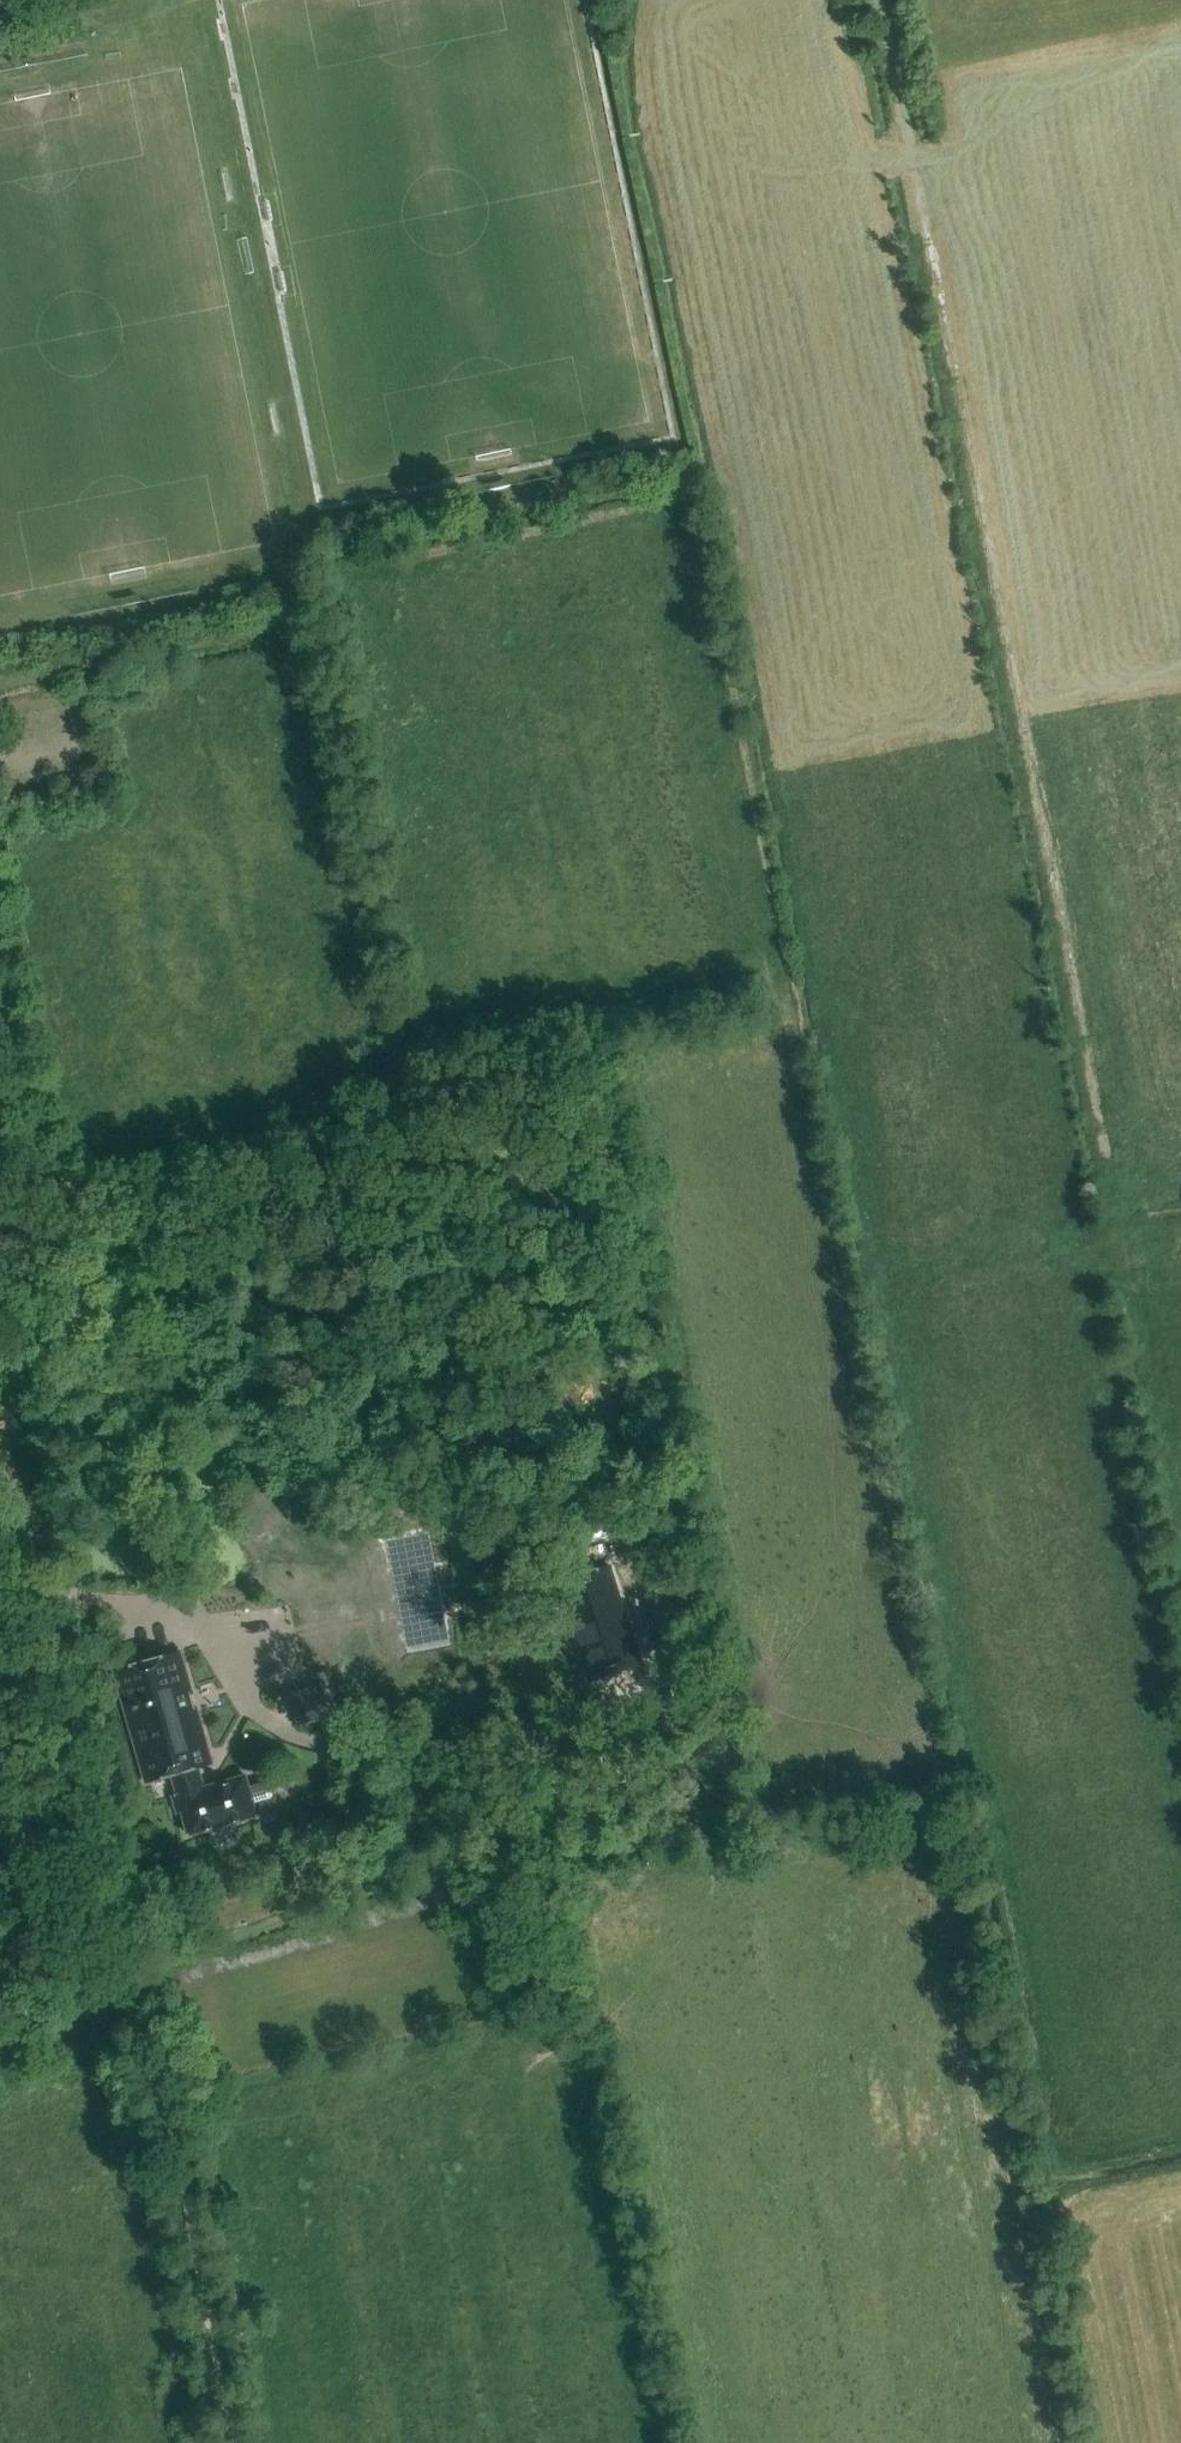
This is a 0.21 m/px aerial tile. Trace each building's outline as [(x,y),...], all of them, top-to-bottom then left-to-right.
[(642,1664),(611,1566),(558,1583),(589,1681),(642,1664)] [(683,1625),(676,1593),(655,1597),(661,1629),(683,1625)] [(264,1782),(248,1786),(245,1776),(217,1784),(218,1787),(207,1791),(201,1769),(213,1766),(197,1709),(195,1709),(190,1694),(193,1694),(180,1650),(112,1670),(145,1785),(172,1777),(177,1795),(179,1795),(183,1811),(182,1811),(189,1836),(257,1816),(255,1811),(272,1806),(275,1803),(276,1797),(276,1793),(274,1787),(271,1784),(264,1782)]
